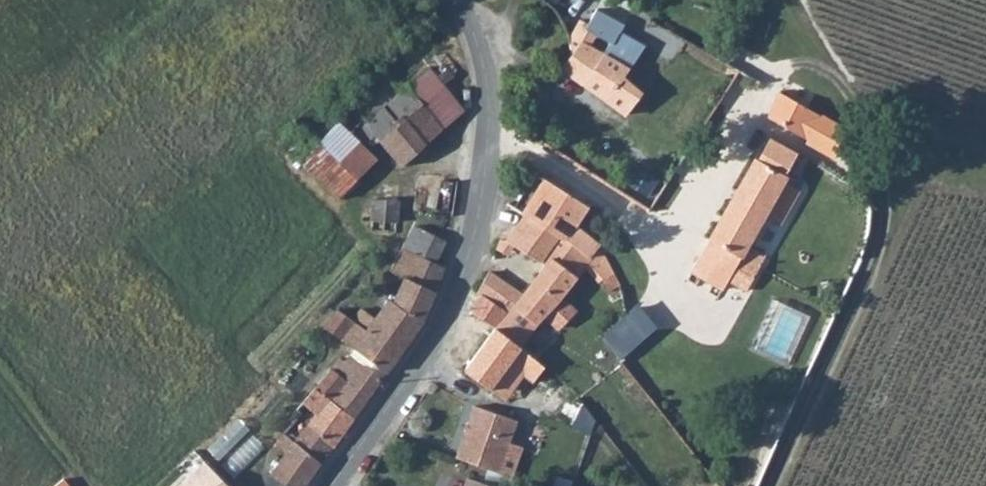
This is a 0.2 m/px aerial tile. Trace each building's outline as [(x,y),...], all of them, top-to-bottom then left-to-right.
[(642,36),(637,32),(618,18),(601,43),(581,30),(572,41),(560,60),(627,105),(627,103),(630,99),(634,99),(637,103),(644,90),(637,86),(640,81),(620,68),(624,61),(642,36)] [(429,48),(411,64),(447,106),(465,89),(429,48)] [(379,115),(406,145),(447,106),(411,64),(360,112),(370,123),(379,115)] [(834,112),(785,85),(772,110),(811,130),(810,133),(838,148),(852,122),(846,119),(834,112)] [(344,118),(302,159),(340,198),(382,158),(344,118)] [(726,271),(745,282),(759,257),(743,248),(765,210),(779,217),(798,183),(785,176),(801,145),(770,126),(691,260),(722,278),(726,271)] [(377,177),(376,199),(401,200),(402,177),(377,177)] [(492,328),(461,368),(484,387),(522,346),(537,356),(579,313),(562,294),(584,268),(606,292),(623,281),(599,242),(574,223),(583,204),(539,181),(502,239),(538,265),(518,292),(489,271),(476,291),(478,293),(467,309),(492,328)] [(423,297),(440,266),(448,243),(417,232),(398,277),(393,273),(379,292),(366,285),(358,298),(404,326),(423,297)] [(328,304),(390,346),(404,326),(358,298),(339,286),(328,304)] [(634,304),(599,335),(619,360),(654,326),(634,304)] [(331,376),(356,394),(385,353),(355,329),(338,350),(348,357),(340,368),(333,362),(326,372),(331,376)] [(331,376),(318,393),(311,402),(337,420),(356,394),(331,376)] [(311,402),(318,393),(306,384),(285,410),(299,419),(311,402)] [(311,402),(299,419),(285,410),(279,418),(291,428),(275,449),(302,470),(337,420),(311,402)] [(473,406),(458,458),(515,475),(524,444),(510,440),(516,418),(473,406)] [(173,485),(226,485),(201,460),(173,485)] [(510,477),(459,462),(452,485),(508,485),(510,477)]
